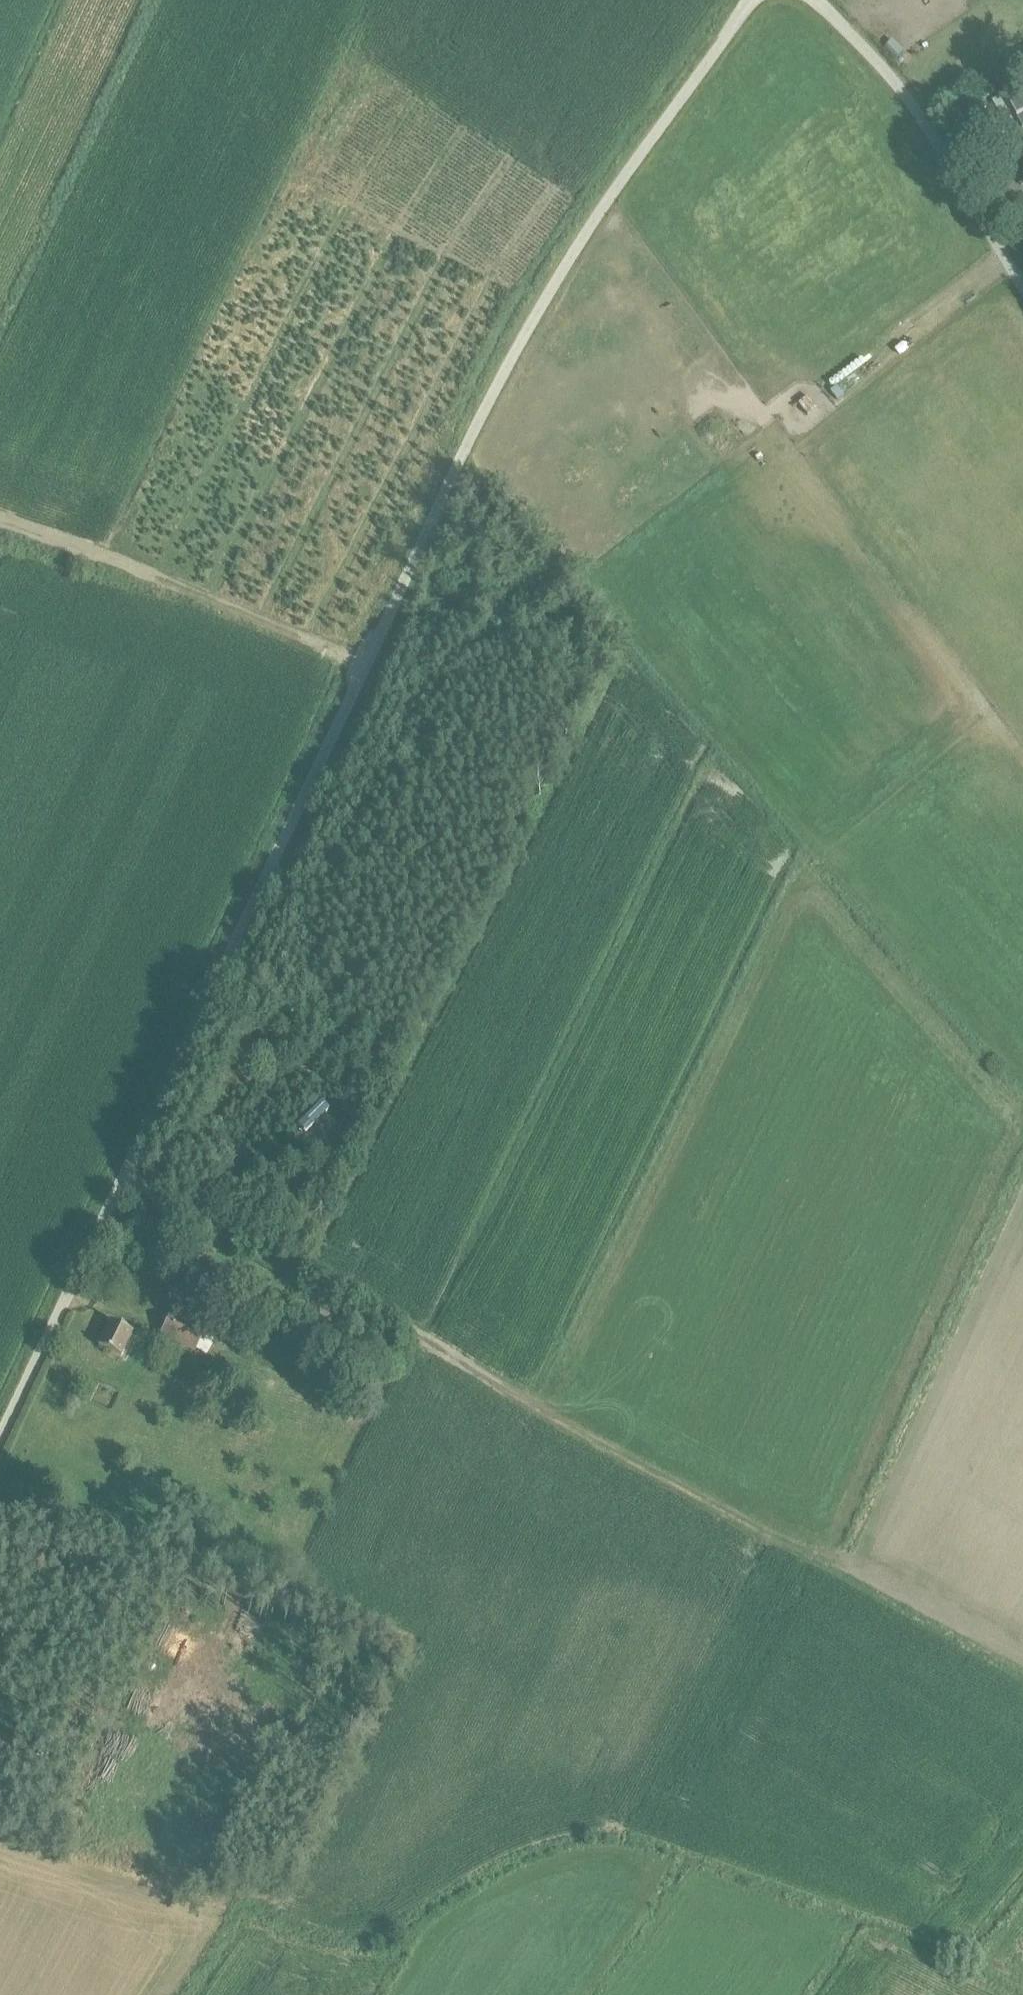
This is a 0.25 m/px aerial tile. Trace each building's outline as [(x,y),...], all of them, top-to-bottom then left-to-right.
[(997,80),(975,93),(981,104),(1003,92),(997,80)] [(993,103),(1003,119),(1013,113),(1022,130),(1022,102),(1016,89),(993,103)] [(809,398),(799,405),(809,417),(818,410),(809,398)] [(170,1315),(205,1332),(214,1315),(178,1298),(170,1315)] [(205,1332),(170,1315),(159,1338),(194,1354),(196,1351),(205,1332)] [(110,1323),(98,1347),(122,1359),(133,1334),(110,1323)] [(205,1332),(196,1351),(207,1357),(216,1338),(205,1332)]
